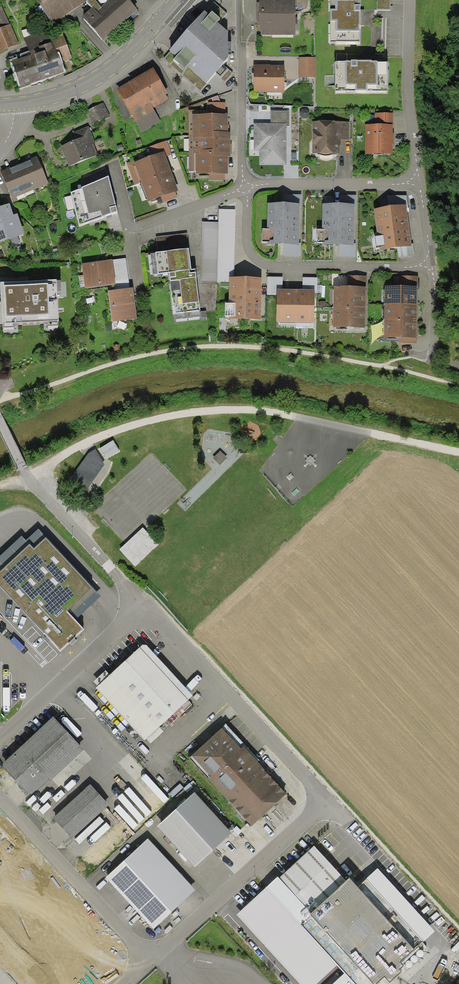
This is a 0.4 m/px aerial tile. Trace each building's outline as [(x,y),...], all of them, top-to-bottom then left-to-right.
[(52,22),(86,0),(38,0),(52,22)] [(86,1),(92,8),(82,16),(103,40),(126,19),(126,20),(138,9),(130,0),(87,0),(86,1)] [(296,0),(259,0),(259,2),(259,25),(259,35),(296,34),(296,0)] [(330,41),(360,42),(360,26),(364,26),(364,10),(360,10),(360,0),(330,0),(330,41)] [(376,10),(390,10),(391,0),(377,0),(376,10)] [(0,2),(0,29),(10,24),(1,2),(0,2)] [(209,14),(204,10),(169,50),(171,52),(164,58),(200,91),(228,57),(228,32),(217,22),(220,18),(212,11),(209,14)] [(19,44),(10,24),(0,29),(0,52),(19,44)] [(24,37),(29,51),(39,47),(39,46),(52,42),(49,34),(47,29),(24,37)] [(9,60),(19,88),(66,72),(62,61),(72,58),(62,30),(49,34),(52,42),(39,46),(39,47),(29,51),(20,54),(21,56),(9,60)] [(299,57),(299,77),(316,77),(315,57),(299,57)] [(345,61),(335,62),(336,91),(388,91),(388,61),(378,61),(371,61),(371,59),(351,60),(345,60),(345,61)] [(284,92),(284,65),(254,65),(254,92),(284,92)] [(153,67),(116,89),(142,132),(161,121),(153,108),(168,99),(166,95),(168,93),(153,67)] [(206,110),(189,110),(189,171),(196,171),(196,173),(210,173),(210,181),(225,181),(225,174),(228,174),(228,156),(230,156),(230,131),(227,131),(227,114),(225,114),(225,102),(206,102),(206,110)] [(87,111),(93,124),(110,116),(103,103),(87,111)] [(271,111),(271,123),(286,123),(286,126),(289,126),(289,111),(271,111)] [(375,113),(375,124),(392,123),(392,113),(375,113)] [(349,122),(312,122),(313,153),(317,153),(323,156),(330,156),(335,153),(340,153),(340,140),(349,140),(349,122)] [(271,123),(254,123),(254,150),(259,150),(259,165),(286,165),(286,126),(286,123),(271,123)] [(366,154),(393,154),(392,123),(375,124),(365,124),(366,154)] [(76,139),(60,146),(69,166),(98,155),(93,144),(95,143),(89,126),(74,132),(76,139)] [(149,147),(152,156),(164,151),(166,157),(172,155),(167,140),(149,147)] [(152,156),(135,162),(134,160),(127,163),(135,185),(141,182),(171,171),(166,157),(164,151),(152,156)] [(48,183),(37,156),(1,171),(12,198),(48,183)] [(178,190),(171,171),(141,182),(148,201),(161,197),(175,191),(178,190)] [(82,188),(71,192),(79,225),(111,212),(117,211),(108,176),(81,187),(82,188)] [(178,197),(175,191),(161,197),(163,202),(178,197)] [(285,194),(285,203),(299,203),(299,207),(301,207),(301,194),(285,194)] [(339,195),(339,203),(354,203),(354,207),(356,207),(356,195),(339,195)] [(387,195),(389,207),(406,204),(407,208),(408,208),(406,196),(387,195)] [(25,234),(18,213),(13,215),(10,203),(0,206),(0,242),(25,234)] [(285,203),(267,203),(267,228),(263,228),(262,242),(267,242),(267,244),(284,245),(299,245),(299,243),(299,207),(299,203),(285,203)] [(339,203),(322,203),(322,229),(317,229),(317,242),(322,242),(322,245),(339,245),(354,245),(354,243),(354,207),(354,203),(339,203)] [(389,207),(374,208),(377,235),(374,236),(376,248),(379,247),(380,250),(397,248),(412,246),(411,244),(407,208),(406,204),(389,207)] [(203,221),(201,281),(229,282),(229,277),(234,277),(235,210),(219,209),(218,222),(203,221)] [(156,237),(158,252),(189,248),(187,233),(156,237)] [(300,243),(299,243),(299,245),(284,245),(284,256),(300,256),(300,243)] [(355,243),(354,243),(354,245),(339,245),(339,257),(355,257),(355,243)] [(413,243),(411,244),(412,246),(397,248),(399,257),(415,255),(413,243)] [(158,252),(155,252),(155,253),(158,273),(158,274),(169,273),(174,313),(200,310),(195,269),(191,269),(189,248),(158,252)] [(112,259),(82,263),(85,288),(116,284),(112,259)] [(348,286),(366,287),(366,276),(348,275),(348,286)] [(282,289),(282,277),(268,276),(267,295),(277,295),(277,289),(282,289)] [(399,276),(398,286),(418,286),(418,276),(399,276)] [(234,277),(229,277),(229,282),(229,303),(225,303),(225,316),(229,316),(229,319),(260,320),(262,278),(234,277)] [(317,277),(303,277),(302,289),(315,290),(315,293),(317,293),(317,277)] [(57,279),(0,282),(2,323),(59,321),(57,279)] [(348,286),(334,286),(333,305),(365,306),(366,287),(348,286)] [(398,286),(385,286),(385,304),(417,304),(418,286),(398,286)] [(112,322),(137,319),(133,288),(108,291),(112,322)] [(282,289),(277,289),(277,295),(276,322),(295,323),(296,289),(282,289)] [(302,289),(296,289),(295,323),(314,323),(315,293),(315,290),(302,289)] [(417,322),(417,304),(385,304),(384,321),(417,322)] [(365,328),(365,306),(333,305),(333,327),(365,328)] [(417,337),(417,322),(384,321),(384,337),(399,338),(417,337)] [(113,440),(100,448),(106,458),(119,450),(113,440)] [(89,454),(71,481),(86,490),(104,465),(96,451),(89,454)] [(45,537),(38,529),(26,541),(21,536),(0,556),(0,571),(29,544),(34,548),(45,537)] [(158,545),(143,529),(120,550),(135,566),(158,545)] [(45,537),(34,548),(29,544),(0,571),(0,586),(61,651),(84,629),(75,620),(67,611),(93,587),(45,537)] [(101,596),(93,587),(67,611),(75,620),(101,596)] [(193,696),(144,643),(109,675),(97,686),(96,688),(145,741),(193,696)] [(97,686),(109,675),(105,671),(93,682),(97,686)] [(84,749),(53,717),(28,739),(2,764),(31,796),(49,779),(50,781),(84,749)] [(287,794),(225,725),(189,757),(251,826),(287,794)] [(109,806),(90,784),(53,818),(72,839),(109,806)] [(232,833),(194,792),(157,827),(194,867),(232,833)] [(195,891),(147,839),(105,877),(153,929),(195,891)] [(314,846),(279,878),(311,913),(300,923),(339,966),(345,973),(355,983),(377,983),(384,978),(389,983),(401,972),(399,969),(403,966),(400,962),(423,942),(366,880),(358,887),(349,878),(346,881),(314,846)] [(277,877),(236,915),(300,983),(320,983),(339,966),(300,923),(311,913),(279,878),(277,877)] [(345,973),(333,983),(355,983),(345,973)]
